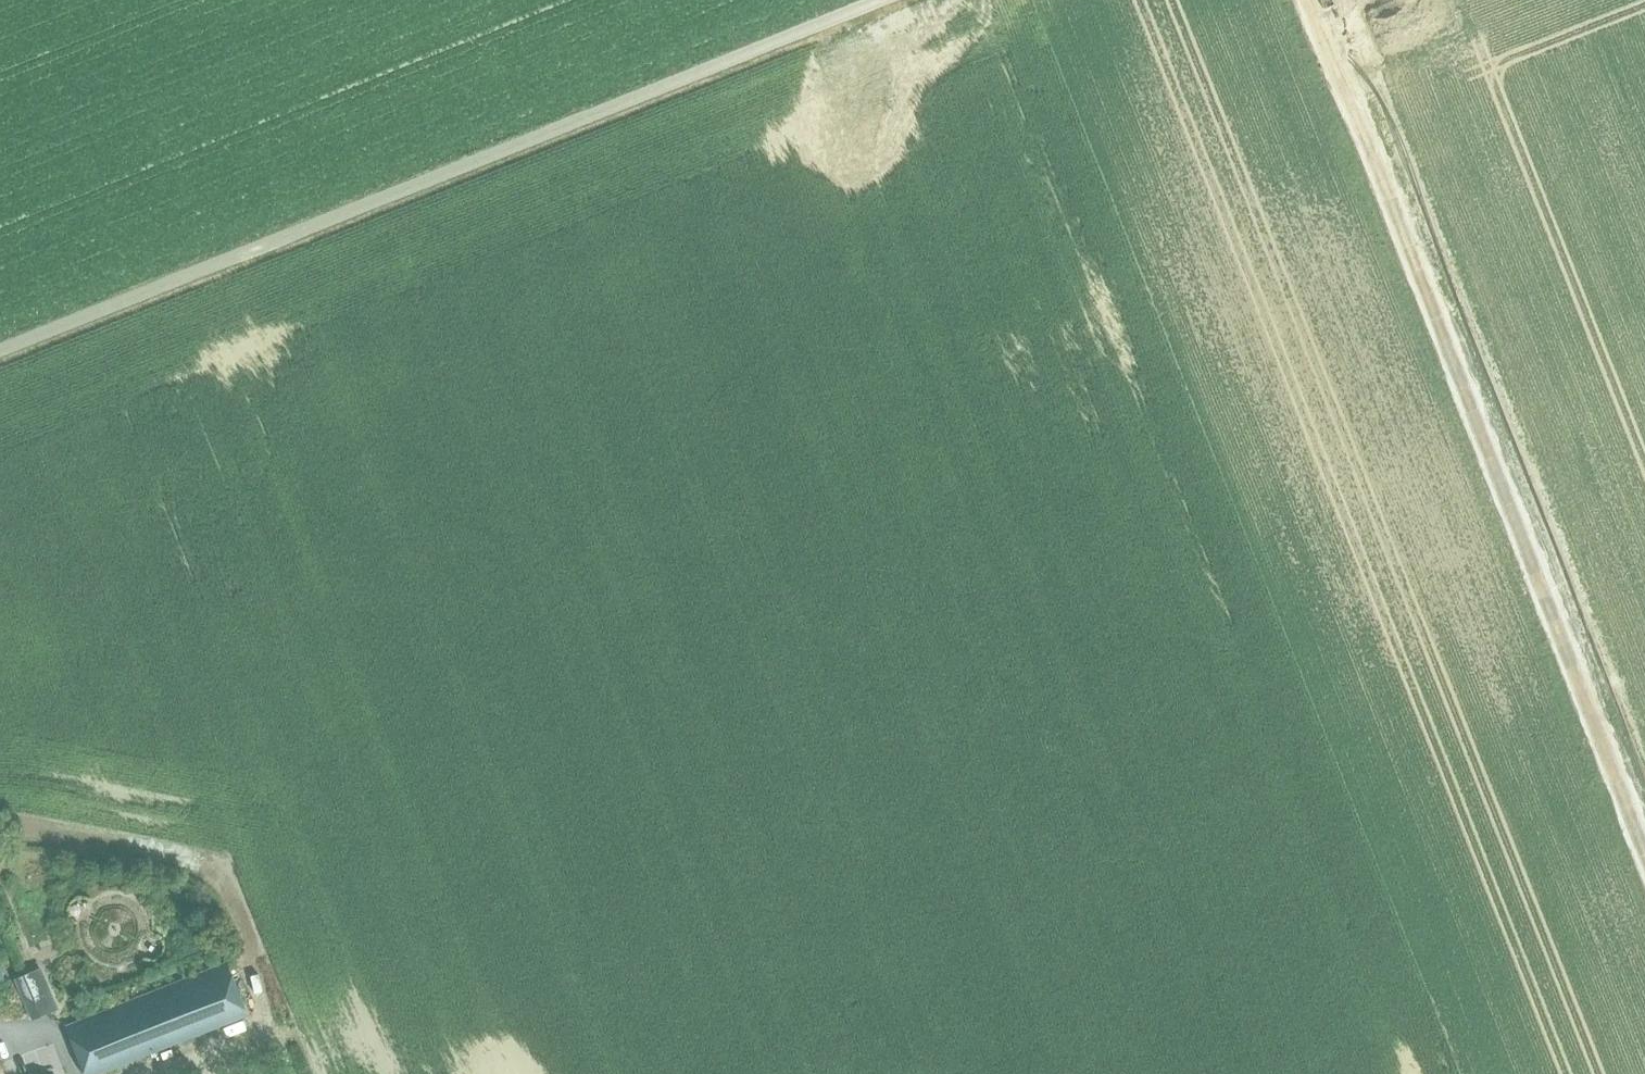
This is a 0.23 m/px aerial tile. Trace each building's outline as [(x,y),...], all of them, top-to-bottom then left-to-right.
[(85,1073),(97,1073),(248,1014),(228,962),(66,1026),(85,1073)] [(42,969),(16,980),(33,1021),(59,1010),(42,969)]
